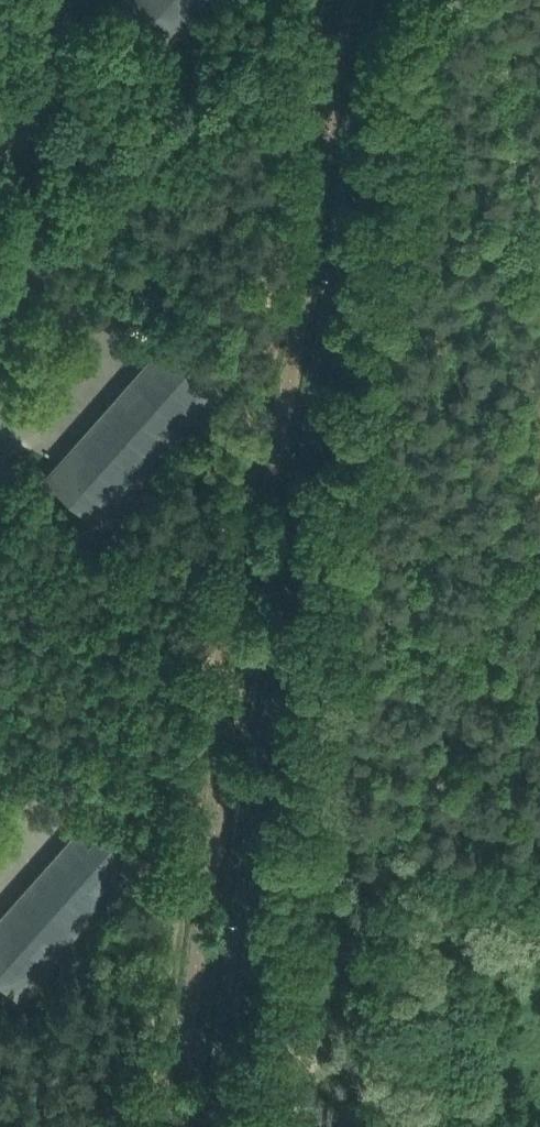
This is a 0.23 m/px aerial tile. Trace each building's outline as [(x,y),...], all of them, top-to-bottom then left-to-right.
[(122,0),(171,44),(211,0),(123,0),(122,0)] [(154,354),(55,466),(47,475),(96,518),(213,386),(165,343),(154,354)] [(19,995),(137,862),(88,819),(80,828),(0,918),(0,978),(19,995)]
